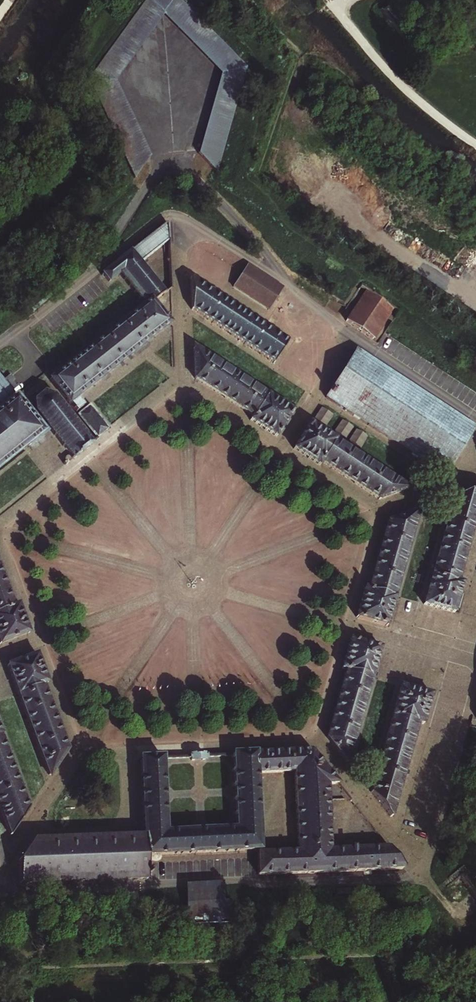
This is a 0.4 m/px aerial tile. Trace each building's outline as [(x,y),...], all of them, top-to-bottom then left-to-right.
[(150,156),(117,81),(163,16),(220,74),(198,154),(217,174),(247,66),(181,0),(145,0),(88,79),(134,179),(150,156)] [(167,221),(130,251),(139,263),(168,239),(167,221)] [(100,273),(108,283),(117,275),(140,303),(147,298),(151,302),(164,293),(139,263),(130,251),(129,249),(100,273)] [(283,287),(247,264),(232,288),(267,311),(283,287)] [(288,341),(190,278),(191,311),(274,364),(288,341)] [(357,329),(372,340),(381,327),(394,310),(366,290),(352,310),(344,320),(357,329)] [(85,348),(45,379),(67,406),(68,406),(74,413),(82,407),(76,400),(169,325),(151,302),(147,298),(140,303),(137,306),(90,344),(85,348)] [(292,412),(192,344),(194,380),(249,418),(247,421),(274,439),(292,412)] [(475,426),(355,348),(323,399),(443,476),(475,426)] [(18,387),(10,376),(2,383),(10,393),(18,387)] [(13,397),(10,393),(2,383),(0,380),(0,408),(13,397)] [(91,444),(52,395),(43,391),(31,400),(32,413),(70,461),(81,452),(91,444)] [(46,438),(16,401),(13,397),(0,408),(0,475),(46,438)] [(88,405),(76,415),(96,440),(108,430),(88,405)] [(411,489),(307,423),(290,449),(316,466),(318,463),(378,501),(411,489)] [(452,498),(420,605),(454,614),(463,583),(460,582),(475,524),(475,489),(452,498)] [(419,509),(386,521),(367,589),(362,587),(353,619),(385,628),(419,509)] [(32,639),(19,605),(14,607),(0,568),(0,650),(32,639)] [(345,673),(348,674),(327,746),(346,761),(354,757),(383,654),(353,645),(345,673)] [(38,658),(9,670),(21,701),(17,702),(50,783),(71,753),(45,691),(50,689),(38,658)] [(435,699),(401,690),(370,799),(393,827),(420,729),(426,731),(435,699)] [(11,840),(31,811),(4,746),(6,745),(0,731),(0,813),(11,840)] [(310,751),(254,753),(256,775),(291,773),(295,851),(259,852),(255,853),(256,877),(408,873),(387,847),(330,850),(327,786),(337,785),(310,751)] [(161,757),(137,758),(140,835),(141,857),(145,857),(255,853),(259,852),(256,775),(254,753),(230,753),(233,828),(229,828),(206,829),(195,829),(172,830),(164,830),(161,757)] [(140,835),(31,840),(15,861),(16,887),(146,881),(145,857),(141,857),(140,835)] [(185,885),(185,888),(185,897),(187,922),(224,921),(222,895),(222,887),(222,883),(185,885)]
